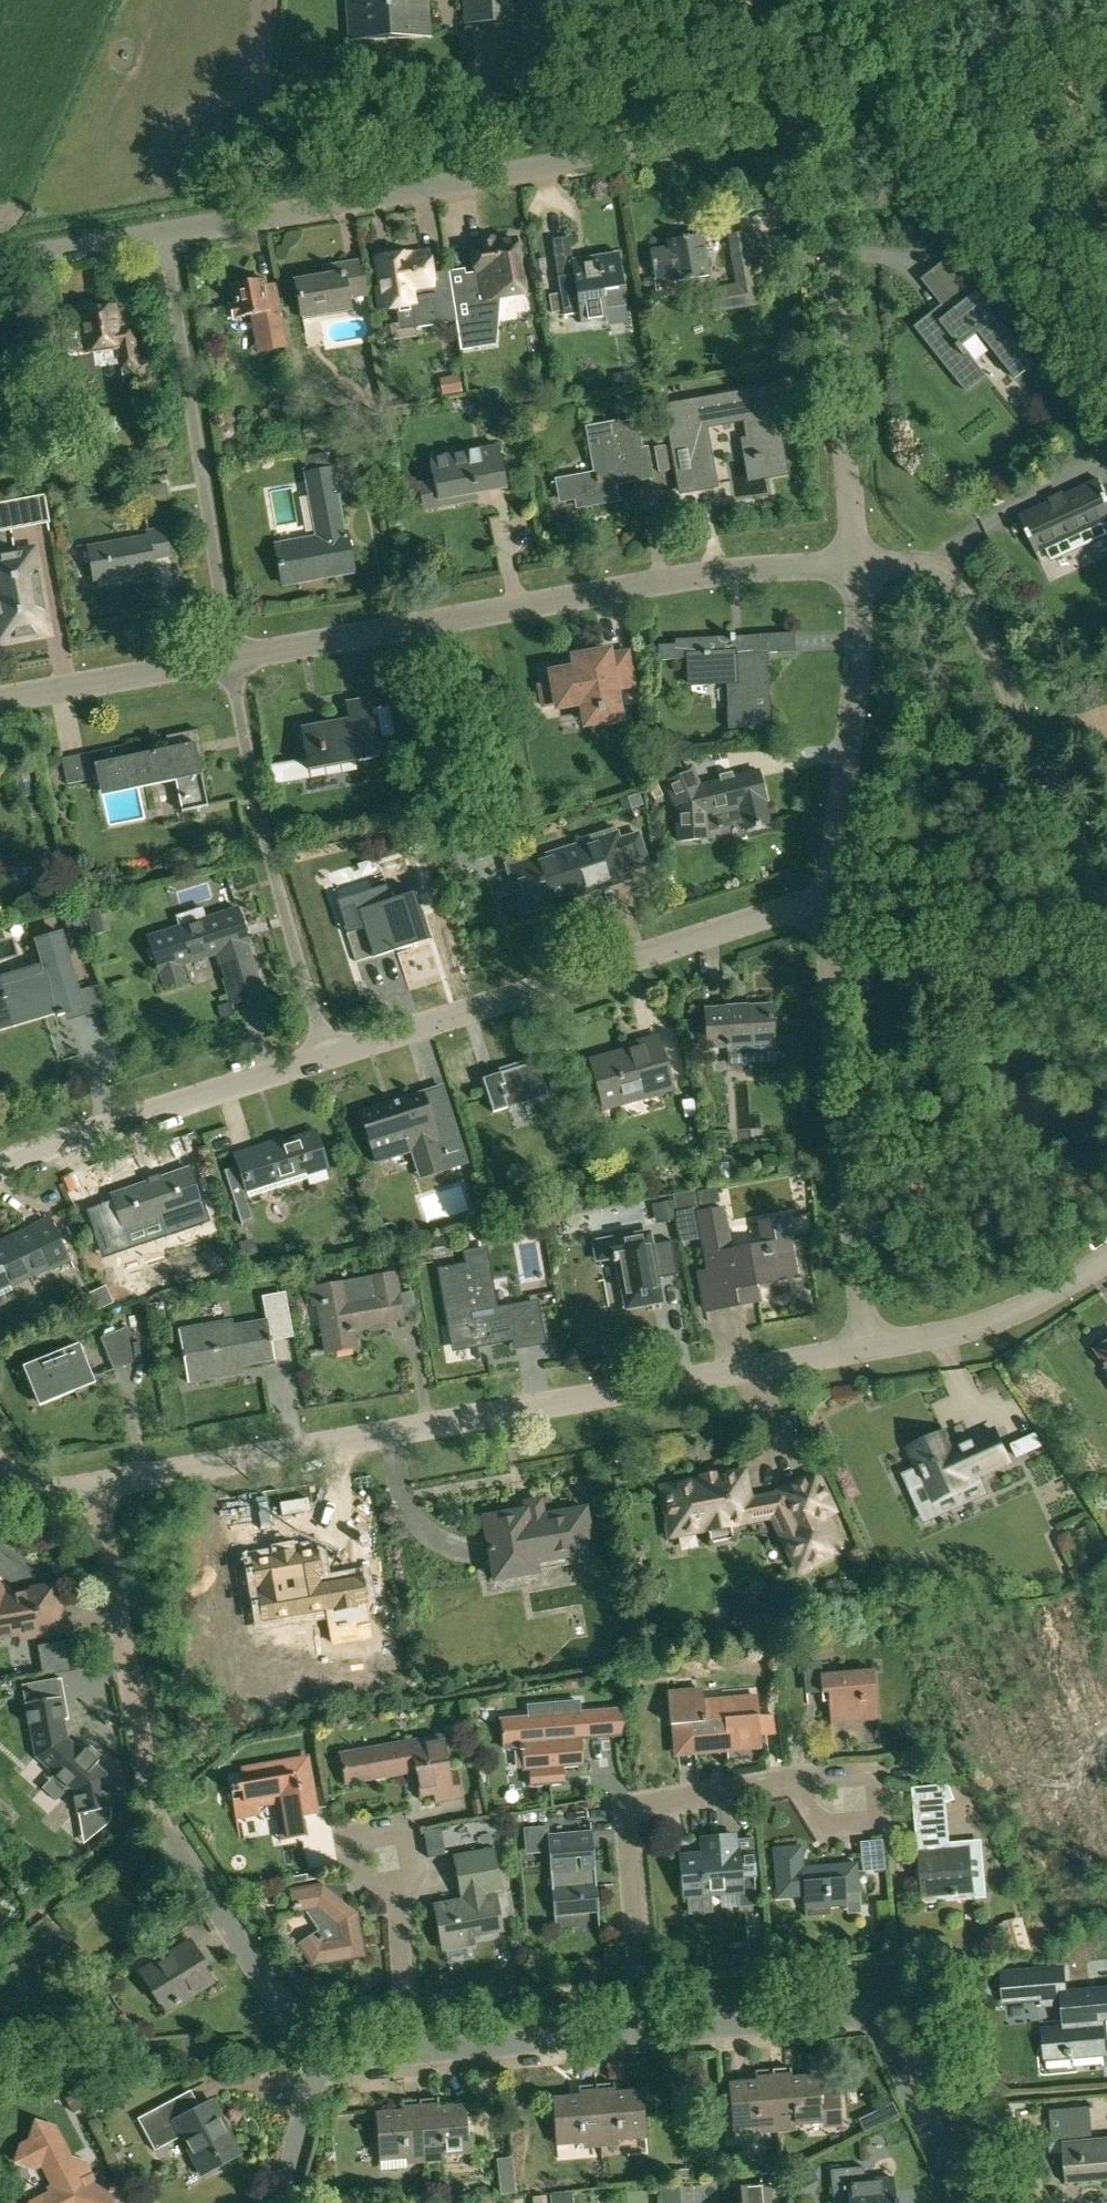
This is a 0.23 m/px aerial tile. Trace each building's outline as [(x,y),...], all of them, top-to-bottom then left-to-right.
[(426,0),(345,0),(349,42),(429,36),(426,0)] [(464,25),(520,23),(518,0),(461,0),(464,25)] [(762,269),(755,229),(729,234),(738,284),(709,289),(713,310),(758,303),(752,271),(762,269)] [(650,250),(655,278),(673,275),(674,281),(708,276),(702,235),(667,240),(668,247),(650,250)] [(555,313),(564,311),(564,316),(580,313),(581,323),(608,319),(606,310),(627,306),(619,253),(572,260),(569,236),(552,239),(558,277),(561,294),(552,295),(555,313)] [(465,271),(449,274),(453,300),(456,321),(461,349),(479,346),(477,332),(497,328),(500,295),(526,291),(520,258),(523,258),(521,246),(518,246),(517,239),(498,243),(498,239),(480,242),(481,246),(474,247),(478,272),(480,280),(467,282),(466,274),(465,271)] [(434,288),(428,252),(410,255),(410,254),(378,259),(382,287),(378,288),(381,309),(412,304),(416,327),(456,321),(453,300),(434,303),(432,289),(434,288)] [(336,276),(322,278),(297,282),(302,314),(349,306),(347,296),(367,292),(362,262),(334,267),(336,276)] [(233,318),(261,312),(270,352),(290,348),(276,282),(264,285),(263,278),(231,284),(236,304),(230,305),(233,318)] [(1036,365),(1016,339),(978,292),(973,296),(961,306),(952,294),(941,304),(942,305),(914,327),(966,392),(987,376),(963,346),(979,334),(1016,380),(1036,365)] [(85,328),(66,331),(74,387),(77,387),(77,391),(96,388),(96,384),(98,383),(96,369),(95,361),(118,358),(119,365),(122,365),(122,369),(138,367),(137,361),(129,310),(115,312),(114,307),(96,310),(95,307),(91,303),(84,305),(80,308),(81,315),(83,317),(85,328)] [(780,342),(762,346),(765,359),(783,355),(780,342)] [(440,379),(442,395),(460,392),(457,376),(440,379)] [(714,484),(704,429),(704,425),(746,417),(750,437),(754,436),(757,454),(748,456),(751,477),(785,471),(777,428),(782,427),(778,402),(784,401),(781,386),(665,407),(680,490),(714,484)] [(595,473),(572,478),(557,481),(560,499),(575,496),(577,505),(614,498),(615,501),(616,501),(613,482),(650,476),(645,449),(635,451),(629,421),(619,423),(619,422),(587,428),(595,473)] [(507,488),(498,445),(429,458),(437,501),(452,498),(457,504),(477,500),(476,494),(507,488)] [(654,449),(659,473),(670,471),(665,447),(654,449)] [(316,537),(275,545),(282,584),(353,571),(346,534),(344,534),(332,469),(329,470),(326,452),(304,457),(307,474),(304,475),(316,537)] [(1021,516),(1038,553),(1048,548),(1054,561),(1074,552),(1068,539),(1083,532),(1089,545),(1106,536),(1106,532),(1103,523),(1106,522),(1106,493),(1101,480),(1021,516)] [(168,501),(165,484),(148,487),(151,504),(168,501)] [(24,528),(19,500),(2,503),(7,531),(24,528)] [(169,557),(164,528),(146,531),(147,536),(87,547),(93,581),(153,570),(152,560),(169,557)] [(47,631),(32,551),(0,557),(0,639),(0,640),(47,631)] [(766,652),(795,650),(794,632),(675,639),(675,645),(658,645),(659,660),(689,658),(690,680),(726,678),(728,706),(725,707),(726,728),(770,725),(766,652)] [(608,652),(585,656),(574,658),(576,670),(552,674),(554,684),(539,687),(543,706),(557,704),(558,706),(582,702),(584,712),(586,724),(619,718),(614,687),(631,684),(626,654),(608,657),(608,652)] [(381,757),(372,711),(370,699),(369,700),(369,699),(346,703),(346,704),(345,704),(348,721),(302,729),(309,770),(381,757)] [(102,797),(176,781),(183,813),(208,807),(197,757),(204,756),(199,730),(166,737),(169,749),(127,758),(124,746),(99,751),(102,763),(95,764),(102,797)] [(92,780),(86,754),(62,759),(67,785),(92,780)] [(270,766),(273,785),(283,783),(280,764),(270,766)] [(759,771),(697,787),(688,767),(662,779),(674,807),(677,841),(707,839),(705,814),(738,805),(744,829),(769,823),(763,800),(766,799),(759,771)] [(657,783),(649,787),(654,799),(663,795),(657,783)] [(546,898),(579,887),(581,893),(630,877),(628,869),(647,863),(637,833),(618,839),(614,827),(579,839),(581,844),(531,860),(529,856),(503,864),(510,884),(514,883),(524,912),(548,904),(546,898)] [(386,885),(336,901),(355,962),(373,956),(429,939),(428,935),(420,911),(415,898),(414,894),(392,901),(391,900),(386,885)] [(71,920),(67,921),(72,937),(84,933),(77,908),(68,910),(71,920)] [(218,955),(231,997),(233,1003),(264,994),(236,909),(148,937),(165,988),(186,982),(181,967),(218,955)] [(11,1025),(12,1027),(13,1027),(13,1025),(12,1025),(10,1017),(54,1004),(57,1014),(58,1016),(65,1014),(64,1013),(82,1008),(60,933),(59,933),(59,934),(38,941),(37,939),(36,940),(43,965),(0,978),(0,1028),(11,1025)] [(222,1019),(234,1016),(230,1003),(218,1007),(222,1019)] [(750,1044),(750,1047),(751,1063),(776,1061),(775,1049),(772,1049),(769,1005),(747,1007),(747,1005),(724,1006),(723,1009),(705,1010),(707,1047),(750,1044)] [(589,1059),(601,1101),(644,1089),(646,1096),(672,1089),(657,1036),(637,1042),(638,1045),(589,1059)] [(514,1067),(513,1063),(497,1069),(499,1073),(480,1079),(492,1113),(547,1095),(535,1060),(514,1067)] [(417,1179),(444,1170),(466,1163),(451,1116),(432,1122),(422,1093),(392,1103),(394,1108),(360,1119),(374,1162),(408,1151),(417,1179)] [(682,1100),(685,1118),(697,1116),(694,1098),(682,1100)] [(305,1179),(303,1174),(324,1167),(313,1134),(275,1146),(271,1142),(235,1154),(239,1166),(224,1171),(237,1208),(248,1204),(246,1198),(305,1179)] [(808,1155),(776,1161),(779,1175),(810,1169),(808,1155)] [(200,1203),(188,1169),(111,1195),(113,1202),(98,1207),(110,1242),(125,1236),(122,1228),(158,1215),(159,1218),(200,1203)] [(695,1191),(673,1195),(681,1242),(699,1239),(694,1209),(698,1208),(697,1206),(695,1192),(695,1191)] [(673,1201),(658,1203),(661,1223),(676,1220),(673,1201)] [(781,1217),(759,1221),(762,1243),(730,1249),(723,1207),(698,1211),(715,1308),(759,1301),(756,1284),(794,1277),(790,1238),(785,1239),(781,1217)] [(16,1299),(10,1286),(51,1266),(70,1257),(51,1218),(0,1242),(0,1244),(2,1247),(0,1247),(0,1307),(16,1299)] [(618,1287),(619,1287),(624,1311),(664,1304),(660,1278),(677,1275),(671,1240),(649,1244),(647,1235),(612,1241),(611,1239),(593,1242),(596,1260),(611,1257),(612,1262),(614,1262),(618,1287)] [(534,1304),(493,1311),(483,1251),(465,1254),(468,1271),(462,1272),(461,1267),(440,1271),(453,1348),(476,1343),(475,1340),(481,1338),(482,1342),(514,1336),(516,1345),(541,1341),(534,1304)] [(350,1327),(400,1317),(392,1272),(311,1288),(314,1304),(318,1303),(327,1352),(354,1347),(350,1327)] [(106,1286),(85,1297),(93,1312),(113,1302),(106,1286)] [(163,1303),(151,1305),(153,1323),(166,1321),(163,1303)] [(218,1370),(275,1360),(268,1321),(205,1332),(204,1326),(179,1331),(188,1383),(219,1377),(218,1370)] [(127,1327),(101,1337),(114,1370),(133,1362),(127,1327)] [(1094,1349),(1106,1368),(1106,1341),(1094,1349)] [(95,1383),(78,1344),(22,1368),(39,1406),(95,1383)] [(918,1467),(903,1473),(910,1490),(925,1483),(932,1499),(944,1494),(981,1477),(980,1474),(1007,1461),(993,1430),(951,1449),(945,1434),(910,1449),(918,1467)] [(702,1474),(703,1479),(687,1482),(682,1482),(677,1482),(672,1484),(668,1486),(662,1487),(671,1537),(707,1530),(708,1534),(710,1540),(716,1543),(721,1544),(726,1541),(729,1536),(730,1530),(729,1525),(751,1521),(751,1518),(771,1514),(798,1574),(849,1552),(815,1474),(779,1491),(780,1494),(748,1501),(743,1472),(717,1477),(716,1472),(702,1474)] [(592,1551),(585,1508),(527,1518),(525,1510),(483,1517),(491,1561),(532,1554),(534,1561),(592,1551)] [(1057,1542),(1061,1552),(1076,1545),(1070,1531),(1060,1535),(1057,1542)] [(263,1620),(292,1615),(321,1610),(327,1609),(333,1644),(370,1637),(364,1605),(364,1602),(365,1602),(361,1577),(331,1582),(319,1585),(317,1576),(320,1575),(316,1550),(294,1554),(294,1551),(290,1552),(277,1554),(274,1555),(274,1557),(253,1561),(257,1586),(260,1585),(262,1595),(259,1595),(263,1620)] [(36,1638),(64,1633),(59,1605),(57,1606),(53,1586),(31,1590),(31,1593),(3,1598),(0,1595),(0,1639),(20,1636),(19,1631),(35,1628),(36,1638)] [(820,1673),(821,1693),(822,1700),(828,1700),(830,1719),(877,1715),(873,1668),(820,1673)] [(56,1681),(22,1687),(25,1704),(34,1758),(48,1771),(54,1776),(51,1779),(65,1792),(68,1790),(73,1794),(76,1815),(77,1815),(84,1814),(85,1823),(94,1831),(106,1819),(107,1817),(108,1816),(108,1814),(108,1813),(107,1810),(112,1809),(111,1808),(110,1808),(105,1776),(98,1769),(94,1766),(97,1763),(95,1761),(85,1752),(84,1751),(81,1754),(66,1740),(63,1722),(56,1681)] [(694,1736),(696,1752),(761,1746),(758,1716),(738,1718),(737,1703),(704,1707),(703,1692),(668,1696),(670,1725),(676,1724),(677,1738),(694,1736)] [(505,1746),(522,1745),(524,1769),(544,1767),(545,1783),(559,1782),(558,1766),(578,1764),(577,1748),(582,1747),(581,1738),(627,1734),(624,1709),(582,1713),(581,1700),(527,1705),(528,1717),(502,1720),(505,1746)] [(449,1774),(442,1736),(341,1754),(346,1784),(417,1771),(421,1796),(435,1794),(437,1803),(460,1799),(456,1773),(449,1774)] [(254,1782),(243,1784),(231,1786),(236,1815),(258,1811),(257,1803),(277,1800),(284,1839),(307,1836),(299,1795),(312,1793),(306,1759),(251,1769),(254,1782)] [(949,1785),(914,1788),(925,1904),(975,1899),(988,1898),(984,1846),(983,1839),(969,1841),(950,1842),(947,1804),(955,1801),(949,1785)] [(571,1833),(548,1835),(549,1842),(550,1852),(555,1918),(599,1914),(592,1831),(571,1833)] [(701,1854),(679,1856),(682,1896),(686,1895),(688,1914),(712,1912),(711,1893),(738,1891),(739,1906),(756,1905),(754,1891),(755,1891),(753,1878),(756,1878),(753,1850),(739,1851),(738,1840),(738,1836),(700,1839),(701,1854)] [(801,1846),(773,1848),(778,1898),(805,1895),(806,1917),(831,1915),(830,1908),(847,1906),(860,1905),(857,1864),(803,1868),(801,1846)] [(492,1848),(455,1854),(463,1900),(436,1905),(444,1949),(471,1944),(470,1936),(499,1931),(493,1893),(500,1892),(492,1848)] [(296,1889),(292,1890),(296,1915),(304,1913),(319,1910),(332,1921),(316,1931),(319,1935),(300,1947),(314,1969),(369,1960),(361,1913),(341,1898),(323,1885),(296,1889)] [(1021,1918),(999,1926),(1009,1955),(1031,1947),(1021,1918)] [(200,1958),(189,1941),(140,1972),(151,1988),(153,1987),(168,2011),(212,1983),(197,1959),(200,1958)] [(1048,2057),(1102,2053),(1099,2018),(1106,2018),(1106,1992),(1066,1996),(1064,1970),(1003,1975),(1005,2002),(1044,1999),(1044,2006),(1066,2005),(1068,2030),(1046,2032),(1048,2057)] [(773,2070),(778,2127),(823,2123),(824,2128),(843,2126),(840,2085),(821,2086),(820,2076),(791,2078),(791,2069),(773,2070)] [(760,2128),(778,2127),(773,2070),(755,2072),(756,2081),(729,2083),(733,2130),(760,2128)] [(103,2084),(87,2087),(91,2105),(107,2101),(103,2084)] [(615,2084),(595,2086),(600,2142),(646,2138),(642,2092),(616,2094),(615,2084)] [(557,2146),(600,2142),(595,2086),(579,2088),(579,2097),(553,2100),(557,2146)] [(438,2099),(419,2101),(424,2157),(469,2153),(465,2108),(439,2110),(438,2099)] [(380,2161),(424,2157),(419,2101),(402,2103),(403,2113),(376,2115),(380,2161)] [(179,2122),(168,2102),(137,2119),(154,2151),(181,2137),(196,2165),(216,2154),(220,2162),(239,2152),(214,2104),(179,2122)] [(1091,2119),(1090,2107),(1048,2111),(1051,2145),(1062,2144),(1066,2185),(1106,2182),(1106,2140),(1093,2141),(1091,2119)] [(43,2163),(55,2186),(51,2188),(53,2192),(32,2202),(110,2202),(114,2191),(93,2184),(84,2166),(70,2161),(54,2130),(37,2125),(32,2140),(23,2145),(18,2161),(35,2167),(43,2163)] [(112,2149),(117,2159),(124,2156),(118,2145),(112,2149)] [(769,2159),(770,2172),(781,2171),(780,2158),(769,2159)] [(850,2202),(898,2202),(898,2200),(895,2200),(893,2177),(866,2179),(865,2167),(832,2170),(834,2200),(849,2198),(850,2202)] [(513,2175),(500,2176),(501,2195),(514,2194),(513,2175)] [(659,2196),(676,2194),(675,2183),(658,2184),(659,2196)] [(771,2186),(742,2189),(743,2202),(772,2202),(771,2186)] [(565,2193),(551,2193),(551,2202),(566,2202),(565,2193)]
